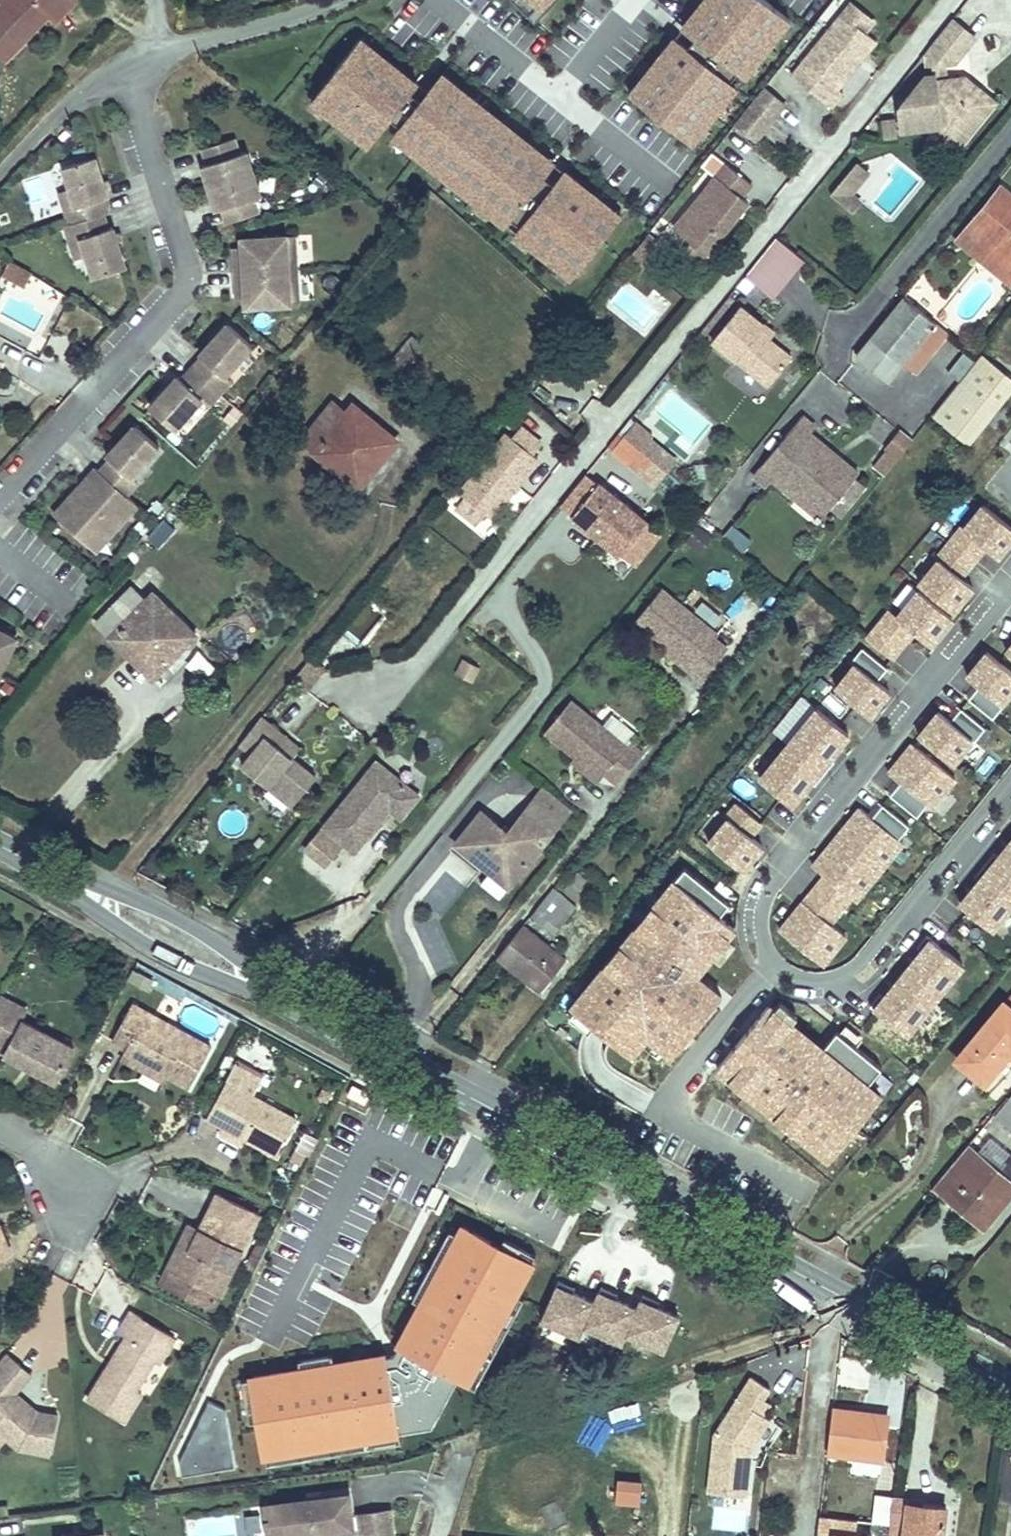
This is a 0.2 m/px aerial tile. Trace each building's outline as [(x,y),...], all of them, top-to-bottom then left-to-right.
[(7,3),(0,10),(0,56),(5,62),(61,8),(67,15),(83,0),(10,0),(7,3)] [(531,17),(547,0),(513,0),(531,17)] [(531,17),(537,24),(560,0),(547,0),(531,17)] [(770,0),(707,0),(686,27),(706,42),(697,54),(677,38),(633,95),(697,144),(740,88),(734,83),(743,70),(750,75),(794,19),(770,0)] [(881,21),(858,3),(850,12),(873,31),(881,21)] [(865,62),(862,59),(867,54),(870,56),(884,39),(873,31),(850,12),(800,73),(840,106),(851,91),(845,87),(866,62),(865,62)] [(958,17),(941,37),(942,72),(933,72),(908,102),(909,123),(949,121),(954,125),(968,137),(988,112),(979,105),(992,89),(973,74),(954,76),(953,58),(962,58),(981,35),(958,17)] [(361,42),(313,106),(369,150),(392,121),(404,130),(396,140),(508,228),(513,221),(525,230),(520,237),(577,281),(626,217),(569,174),(559,187),(547,178),(557,164),(445,77),(430,95),(361,42)] [(769,89),(761,99),(782,116),(790,106),(769,89)] [(988,112),(1000,95),(992,89),(979,105),(988,112)] [(761,99),(739,126),(759,144),(782,116),(761,99)] [(968,137),(954,125),(947,132),(961,145),(968,137)] [(67,128),(60,136),(64,140),(71,132),(67,128)] [(262,204),(248,160),(241,162),(236,147),(205,157),(210,172),(205,174),(219,218),(225,216),(230,231),(260,222),(255,206),(262,204)] [(761,177),(723,147),(713,160),(724,169),(686,218),(702,233),(720,247),(759,197),(751,190),(761,177)] [(861,158),(848,174),(860,184),(873,168),(861,158)] [(110,221),(105,206),(110,204),(97,165),(66,175),(74,196),(79,213),(72,216),(77,231),(72,233),(77,249),(84,246),(90,264),(97,285),(128,275),(115,235),(110,237),(105,222),(110,221)] [(848,174),(836,190),(857,207),(865,197),(856,190),(860,184),(848,174)] [(969,222),(996,244),(1010,257),(1010,193),(999,185),(969,222)] [(61,200),(72,233),(77,231),(72,216),(79,213),(74,196),(61,200)] [(996,244),(969,222),(958,237),(985,258),(996,244)] [(90,264),(84,246),(77,249),(72,233),(67,234),(78,267),(90,264)] [(702,233),(692,244),(709,259),(720,247),(702,233)] [(746,276),(775,299),(806,258),(777,236),(746,276)] [(985,258),(1010,280),(1010,257),(996,244),(985,258)] [(296,245),(244,247),(245,265),(237,265),(239,297),(247,297),(248,314),(300,311),(298,288),(291,288),(290,278),(290,268),(297,268),(296,245)] [(298,278),(297,268),(290,268),(290,278),(298,278)] [(33,285),(11,272),(5,282),(27,295),(33,285)] [(298,288),(298,278),(290,278),(291,288),(298,288)] [(877,338),(909,363),(923,346),(934,355),(953,332),(936,319),(909,298),(877,338)] [(715,342),(737,361),(759,333),(767,323),(745,305),(715,342)] [(759,333),(766,339),(774,328),(767,323),(759,333)] [(228,383),(255,353),(231,332),(203,363),(205,365),(184,388),(180,385),(153,416),(177,438),(204,407),(212,413),(234,388),(228,383)] [(759,333),(737,361),(768,386),(771,386),(792,360),(766,339),(759,333)] [(419,337),(418,337),(394,365),(406,376),(409,376),(421,362),(418,358),(421,354),(428,346),(427,344),(419,337)] [(923,346),(909,363),(920,372),(934,355),(923,346)] [(967,442),(1010,388),(1010,387),(977,360),(933,416),(967,442)] [(339,402),(304,442),(364,491),(406,441),(359,402),(350,411),(339,402)] [(509,415),(504,423),(513,430),(526,413),(517,406),(509,415)] [(788,464),(773,483),(799,503),(806,495),(829,512),(859,475),(843,463),(836,471),(829,466),(835,458),(811,437),(815,432),(813,429),(803,420),(776,454),(788,464)] [(887,436),(906,451),(914,440),(896,426),(887,436)] [(636,429),(624,443),(640,456),(642,457),(654,443),(640,432),(636,429)] [(161,455),(137,434),(109,465),(113,468),(102,480),(98,477),(76,501),(82,506),(62,528),(93,555),(105,542),(110,547),(140,514),(128,503),(140,491),(134,486),(161,455)] [(526,434),(514,447),(534,464),(545,450),(526,434)] [(620,440),(611,452),(631,467),(640,456),(624,443),(621,440),(620,440)] [(469,505),(488,520),(493,524),(539,468),(534,464),(514,447),(509,443),(462,500),(469,505)] [(761,473),(773,483),(788,464),(776,454),(761,473)] [(843,463),(835,458),(829,466),(836,471),(843,463)] [(573,523),(593,540),(620,507),(600,491),(573,523)] [(806,495),(799,503),(822,521),(829,512),(806,495)] [(76,501),(57,523),(62,528),(82,506),(76,501)] [(459,516),(479,532),(488,520),(469,505),(459,516)] [(1010,542),(1010,540),(1010,528),(983,506),(964,530),(962,528),(949,544),(973,563),(986,548),(997,557),(1010,542)] [(620,507),(593,540),(600,546),(621,563),(647,530),(620,507)] [(686,540),(702,551),(712,535),(696,525),(686,540)] [(733,528),(727,542),(744,550),(750,536),(733,528)] [(660,540),(647,530),(621,563),(633,573),(660,540)] [(98,560),(110,547),(105,542),(93,555),(98,560)] [(953,613),(973,588),(961,579),(973,563),(949,544),(936,560),(939,562),(920,586),(953,613)] [(102,625),(121,644),(162,594),(156,588),(149,596),(137,584),(101,621),(102,625)] [(950,617),(917,590),(895,616),(888,610),(865,638),(890,658),(901,645),(899,643),(910,629),(928,644),(950,617)] [(640,624),(673,651),(693,667),(690,672),(704,682),(728,651),(717,643),(722,637),(666,592),(640,624)] [(162,594),(121,644),(159,682),(203,637),(162,594)] [(15,646),(4,640),(0,648),(0,649),(11,655),(15,646)] [(11,655),(0,649),(0,676),(11,655)] [(693,667),(673,651),(670,656),(690,672),(693,667)] [(1010,692),(1010,672),(987,653),(967,677),(978,687),(1001,705),(1010,692)] [(475,681),(481,665),(465,659),(459,675),(475,681)] [(870,717),(890,693),(855,665),(835,689),(870,717)] [(1001,705),(978,687),(968,699),(993,719),(1004,706),(1001,705)] [(619,789),(645,757),(631,745),(628,749),(604,731),(574,707),(548,739),(601,783),(604,778),(619,789)] [(960,709),(950,722),(972,740),(974,742),(985,728),(960,709)] [(848,735),(817,710),(788,745),(804,758),(813,747),(828,759),(848,735)] [(952,764),(972,740),(950,722),(938,713),(918,737),(952,764)] [(638,738),(615,718),(604,731),(628,749),(631,745),(638,738)] [(266,723),(244,751),(258,762),(249,774),(300,814),(322,785),(299,766),(292,761),(300,751),(266,723)] [(791,805),(810,781),(795,769),(804,758),(788,745),(760,780),(791,805)] [(954,779),(912,745),(888,774),(900,784),(927,805),(930,809),(954,779)] [(795,769),(810,781),(814,785),(832,762),(828,759),(813,747),(804,758),(795,769)] [(292,761),(299,766),(307,756),(300,751),(292,761)] [(331,834),(347,848),(399,783),(383,770),(331,834)] [(399,783),(347,848),(361,859),(396,817),(396,816),(399,812),(409,821),(424,803),(399,783)] [(927,805),(900,784),(890,796),(916,818),(927,805)] [(875,813),(871,818),(898,840),(909,827),(882,805),(875,813)] [(470,860),(483,872),(494,860),(517,879),(562,826),(537,806),(511,839),(485,819),(458,851),(470,860)] [(733,822),(713,847),(746,873),(765,849),(754,840),(765,827),(740,807),(730,819),(733,822)] [(878,872),(902,843),(898,840),(871,818),(860,809),(837,838),(878,872)] [(855,902),(878,872),(837,838),(813,868),(824,877),(814,890),(841,912),(851,899),(855,902)] [(344,855),(325,839),(312,854),(331,870),(344,855)] [(964,908),(995,933),(1010,914),(1010,849),(1003,859),(999,855),(978,880),(984,884),(964,908)] [(483,872),(489,877),(486,882),(486,889),(497,898),(503,897),(517,879),(494,860),(483,872)] [(683,875),(570,1014),(628,1062),(644,1042),(669,1063),(717,1002),(692,984),(730,938),(716,926),(727,913),(683,875)] [(541,910),(543,914),(565,931),(583,908),(559,889),(541,910)] [(830,924),(841,912),(814,890),(780,931),(822,965),(845,936),(830,924)] [(570,959),(530,926),(503,958),(503,960),(503,961),(542,992),(570,959)] [(883,997),(873,1010),(909,1038),(966,968),(931,940),(922,951),(926,954),(888,1001),(883,997)] [(5,997),(0,1007),(0,1047),(12,1053),(10,1055),(62,1082),(79,1049),(28,1022),(33,1012),(5,997)] [(991,1081),(1010,1056),(1010,1003),(965,1059),(991,1081)] [(142,1008),(121,1046),(135,1053),(177,1077),(175,1080),(198,1094),(221,1053),(142,1008)] [(766,1013),(715,1078),(829,1169),(881,1104),(867,1093),(881,1075),(837,1039),(816,1064),(808,1058),(814,1051),(766,1013)] [(177,1077),(135,1053),(130,1062),(172,1086),(175,1080),(177,1077)] [(991,1081),(997,1086),(1010,1068),(1010,1056),(991,1081)] [(216,1123),(233,1133),(256,1146),(283,1160),(302,1123),(234,1088),(216,1123)] [(995,1115),(994,1118),(1010,1132),(1010,1097),(995,1115)] [(256,1146),(233,1133),(228,1140),(253,1153),(256,1146)] [(991,1135),(981,1145),(999,1163),(1009,1153),(991,1135)] [(970,1147),(937,1188),(950,1198),(984,1157),(970,1147)] [(950,1198),(986,1229),(1010,1199),(1010,1178),(984,1157),(950,1198)] [(205,1226),(183,1270),(229,1294),(232,1295),(270,1220),(228,1200),(214,1230),(205,1226)] [(17,1261),(5,1226),(0,1228),(0,1267),(17,1261)] [(406,1427),(447,1420),(466,1383),(475,1388),(523,1298),(539,1268),(508,1251),(471,1232),(467,1239),(430,1308),(403,1358),(342,1369),(308,1374),(260,1383),(268,1425),(274,1459),(408,1436),(406,1427)] [(421,1303),(430,1308),(467,1239),(458,1235),(421,1303)] [(544,1260),(512,1243),(508,1251),(539,1268),(544,1260)] [(598,1297),(559,1280),(543,1318),(581,1335),(586,1324),(624,1340),(628,1332),(667,1347),(682,1309),(643,1294),(640,1301),(603,1285),(598,1297)] [(484,1393),(532,1303),(523,1298),(475,1388),(484,1393)] [(117,1377),(99,1407),(135,1428),(153,1399),(147,1396),(165,1366),(170,1369),(187,1342),(143,1316),(129,1338),(137,1343),(123,1367),(129,1370),(123,1380),(117,1377)] [(0,1376),(0,1422),(16,1436),(29,1447),(54,1451),(57,1449),(62,1416),(43,1413),(41,1411),(37,1415),(30,1408),(33,1403),(24,1396),(38,1379),(16,1358),(0,1376)] [(307,1364),(308,1374),(342,1369),(340,1359),(307,1364)] [(123,1367),(117,1377),(123,1380),(129,1370),(123,1367)] [(716,1439),(710,1497),(750,1501),(753,1468),(755,1451),(772,1424),(765,1419),(758,1415),(766,1403),(772,1393),(752,1380),(716,1439)] [(268,1425),(260,1383),(251,1384),(258,1427),(268,1425)] [(773,1407),(766,1403),(758,1415),(765,1419),(773,1407)] [(244,1472),(234,1414),(217,1405),(187,1466),(190,1480),(244,1472)] [(872,1415),(835,1410),(830,1456),(865,1460),(872,1415)] [(872,1411),(872,1415),(865,1460),(884,1461),(889,1413),(872,1411)] [(0,1422),(0,1440),(7,1446),(16,1436),(0,1422)] [(409,1446),(408,1436),(274,1459),(275,1469),(409,1446)] [(641,1504),(643,1478),(618,1477),(617,1502),(641,1504)] [(894,1503),(895,1501),(878,1499),(874,1525),(876,1526),(891,1528),(894,1503)] [(271,1512),(274,1535),(338,1535),(356,1534),(353,1507),(341,1508),(340,1503),(271,1512)] [(745,1533),(750,1510),(715,1503),(711,1527),(745,1533)] [(891,1531),(906,1533),(906,1535),(943,1535),(945,1515),(941,1514),(914,1511),(913,1505),(894,1503),(891,1528),(891,1531)] [(544,1512),(547,1519),(553,1535),(555,1535),(574,1529),(567,1511),(564,1504),(544,1512)] [(873,1532),(856,1531),(857,1517),(826,1515),(824,1535),(873,1535),(873,1532)] [(393,1516),(363,1520),(365,1535),(395,1535),(393,1516)] [(134,1526),(110,1526),(110,1535),(134,1535),(134,1526)]
